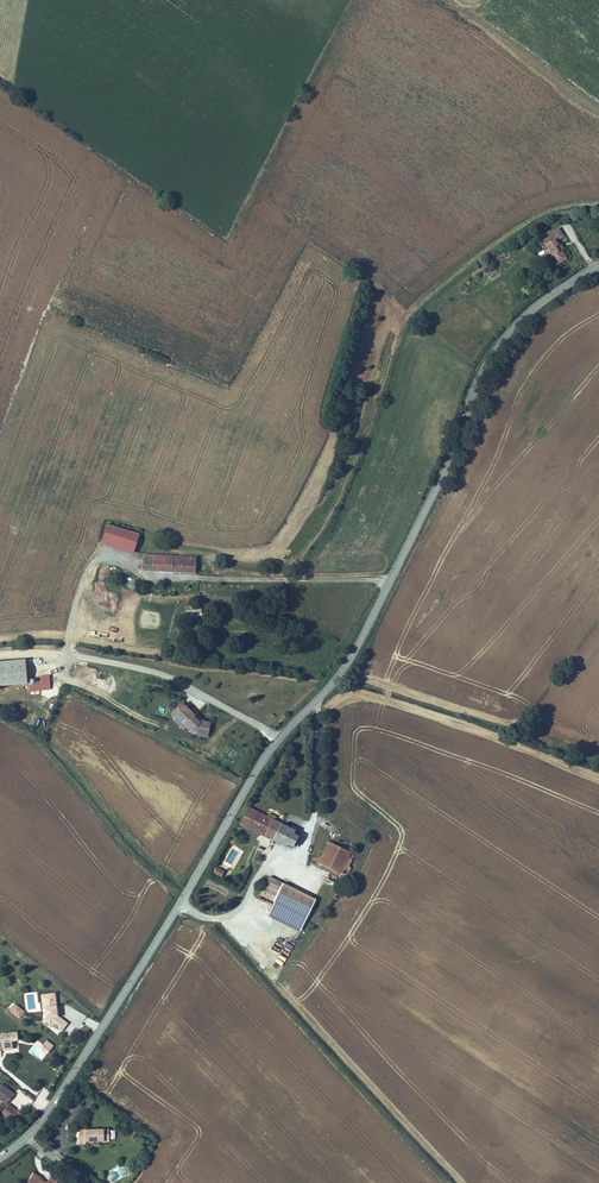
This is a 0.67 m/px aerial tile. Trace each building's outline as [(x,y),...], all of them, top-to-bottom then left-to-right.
[(575,250),(569,240),(566,242),(562,236),(564,235),(559,228),(560,227),(567,223),(564,218),(555,224),(557,227),(550,231),(552,235),(555,240),(552,242),(556,249),(559,248),(562,254),(568,251),(569,254),(575,250)] [(571,239),(567,233),(564,235),(562,236),(566,242),(569,240),(571,239)] [(130,530),(107,523),(101,543),(124,550),(130,530)] [(140,533),(130,530),(124,550),(134,553),(140,533)] [(153,556),(145,556),(145,569),(152,569),(153,556)] [(164,569),(164,556),(153,556),(152,569),(164,569)] [(195,557),(164,556),(164,569),(194,570),(195,557)] [(194,610),(193,605),(185,607),(187,620),(202,617),(200,608),(194,610)] [(26,658),(0,660),(0,685),(28,683),(26,658)] [(29,691),(50,690),(49,675),(40,676),(41,684),(28,685),(29,691)] [(199,718),(184,707),(179,714),(183,718),(182,720),(198,732),(201,732),(200,736),(212,737),(214,723),(205,722),(203,723),(198,719),(199,718)] [(295,829),(247,805),(238,823),(288,847),(289,845),(293,847),(299,835),(294,832),(295,829)] [(318,862),(341,874),(351,852),(328,841),(318,862)] [(225,872),(217,868),(214,874),(221,878),(225,872)] [(272,906),(283,883),(269,876),(257,899),(272,906)] [(316,899),(283,883),(272,906),(267,915),(300,932),(316,899)] [(282,960),(290,964),(294,957),(286,953),(282,960)] [(64,1035),(70,1027),(60,1020),(58,1010),(56,998),(49,999),(49,1004),(47,1004),(48,1011),(47,1011),(47,1012),(48,1021),(48,1022),(46,1027),(54,1032),(56,1029),(64,1035)] [(11,1012),(21,1020),(25,1015),(17,1009),(15,1007),(11,1012)] [(13,1039),(11,1039),(10,1035),(2,1036),(0,1037),(0,1049),(4,1049),(7,1048),(7,1051),(14,1050),(13,1043),(19,1042),(19,1034),(12,1035),(13,1039)] [(54,1049),(48,1043),(45,1047),(52,1052),(54,1049)] [(52,1052),(45,1047),(42,1050),(49,1056),(52,1052)] [(3,1086),(0,1086),(0,1100),(7,1106),(15,1096),(3,1086)] [(10,1120),(16,1112),(9,1106),(2,1114),(10,1120)] [(82,1139),(105,1138),(105,1126),(75,1128),(75,1136),(82,1136),(82,1139)] [(57,1178),(51,1174),(47,1182),(39,1178),(40,1176),(34,1172),(27,1182),(54,1182),(57,1178)]
